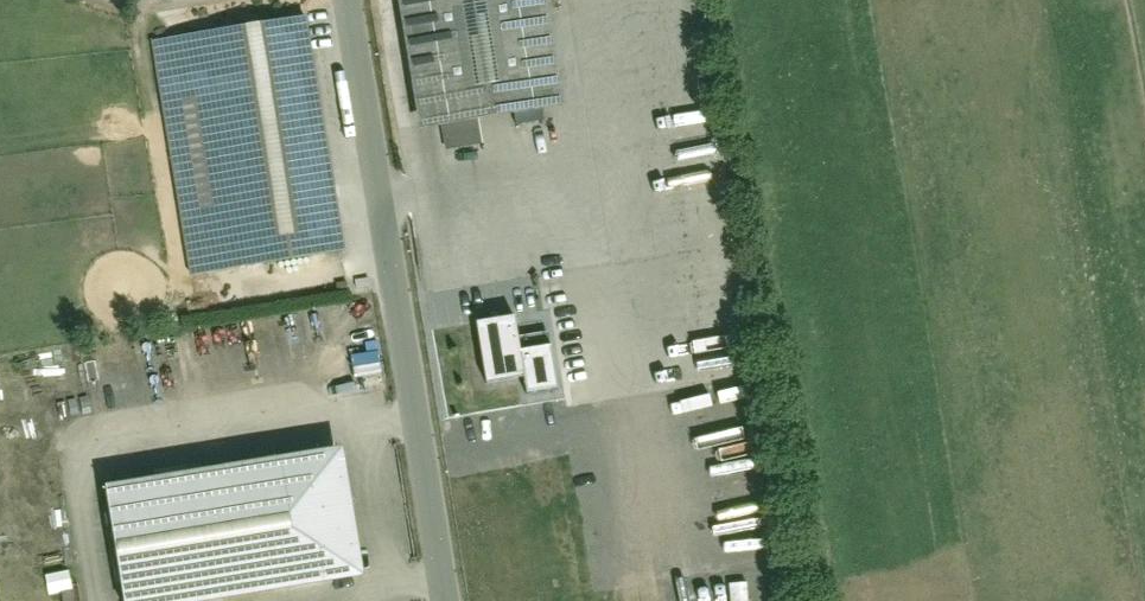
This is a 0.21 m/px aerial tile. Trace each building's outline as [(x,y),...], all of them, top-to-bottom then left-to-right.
[(405,133),(545,108),(530,0),(385,0),(405,133)] [(153,46),(186,277),(334,255),(301,25),(153,46)] [(117,600),(231,600),(359,581),(339,454),(100,492),(117,600)]
